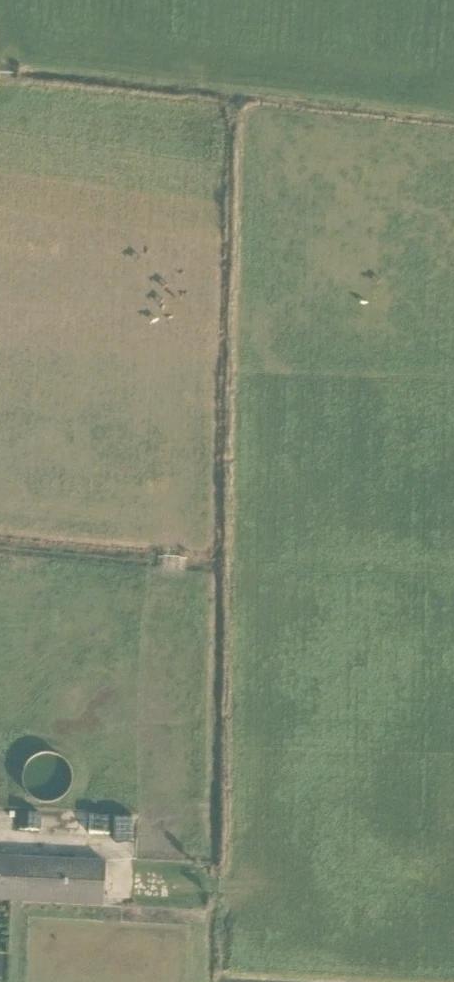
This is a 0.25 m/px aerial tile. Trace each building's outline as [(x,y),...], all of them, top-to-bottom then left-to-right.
[(35,800),(45,803),(54,802),(62,798),(68,792),(72,784),(72,775),(69,765),(62,758),(54,754),(44,753),(35,756),(27,762),(23,772),(22,783),(27,793),(35,800)] [(0,857),(0,901),(103,906),(105,862),(0,857)]
